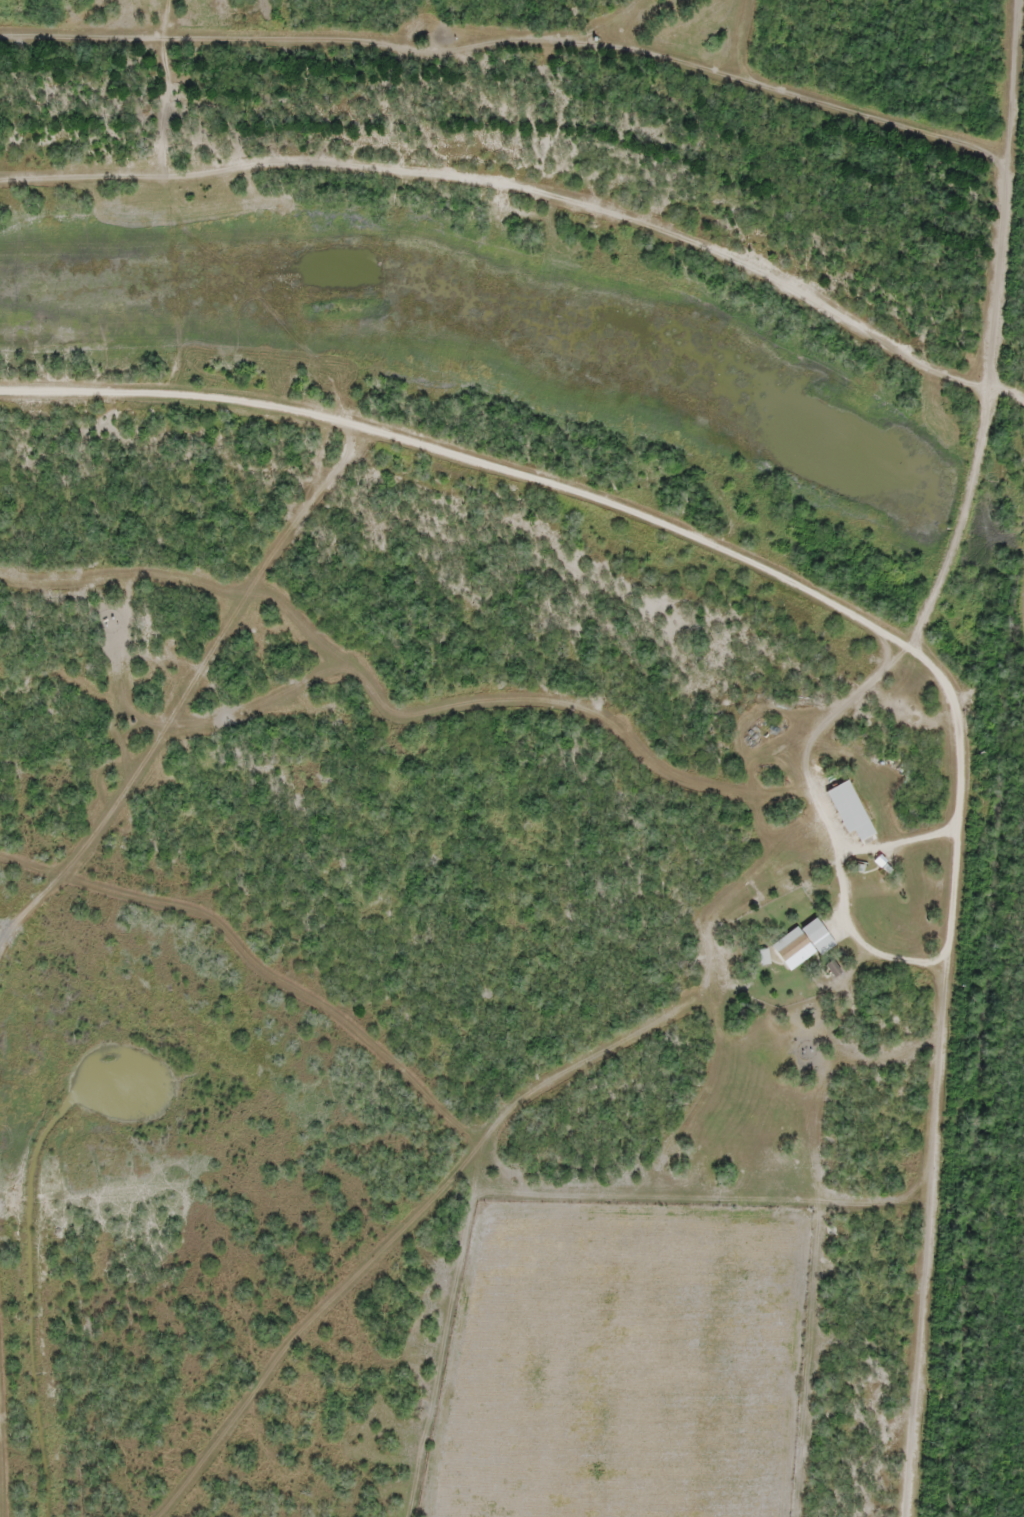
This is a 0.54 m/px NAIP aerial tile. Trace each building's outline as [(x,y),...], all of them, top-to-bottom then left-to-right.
[(843,833),(851,830),(856,841),(871,834),(848,779),(824,789),(843,833)] [(815,951),(818,955),(833,944),(813,916),(770,946),(788,970),(815,951)]
